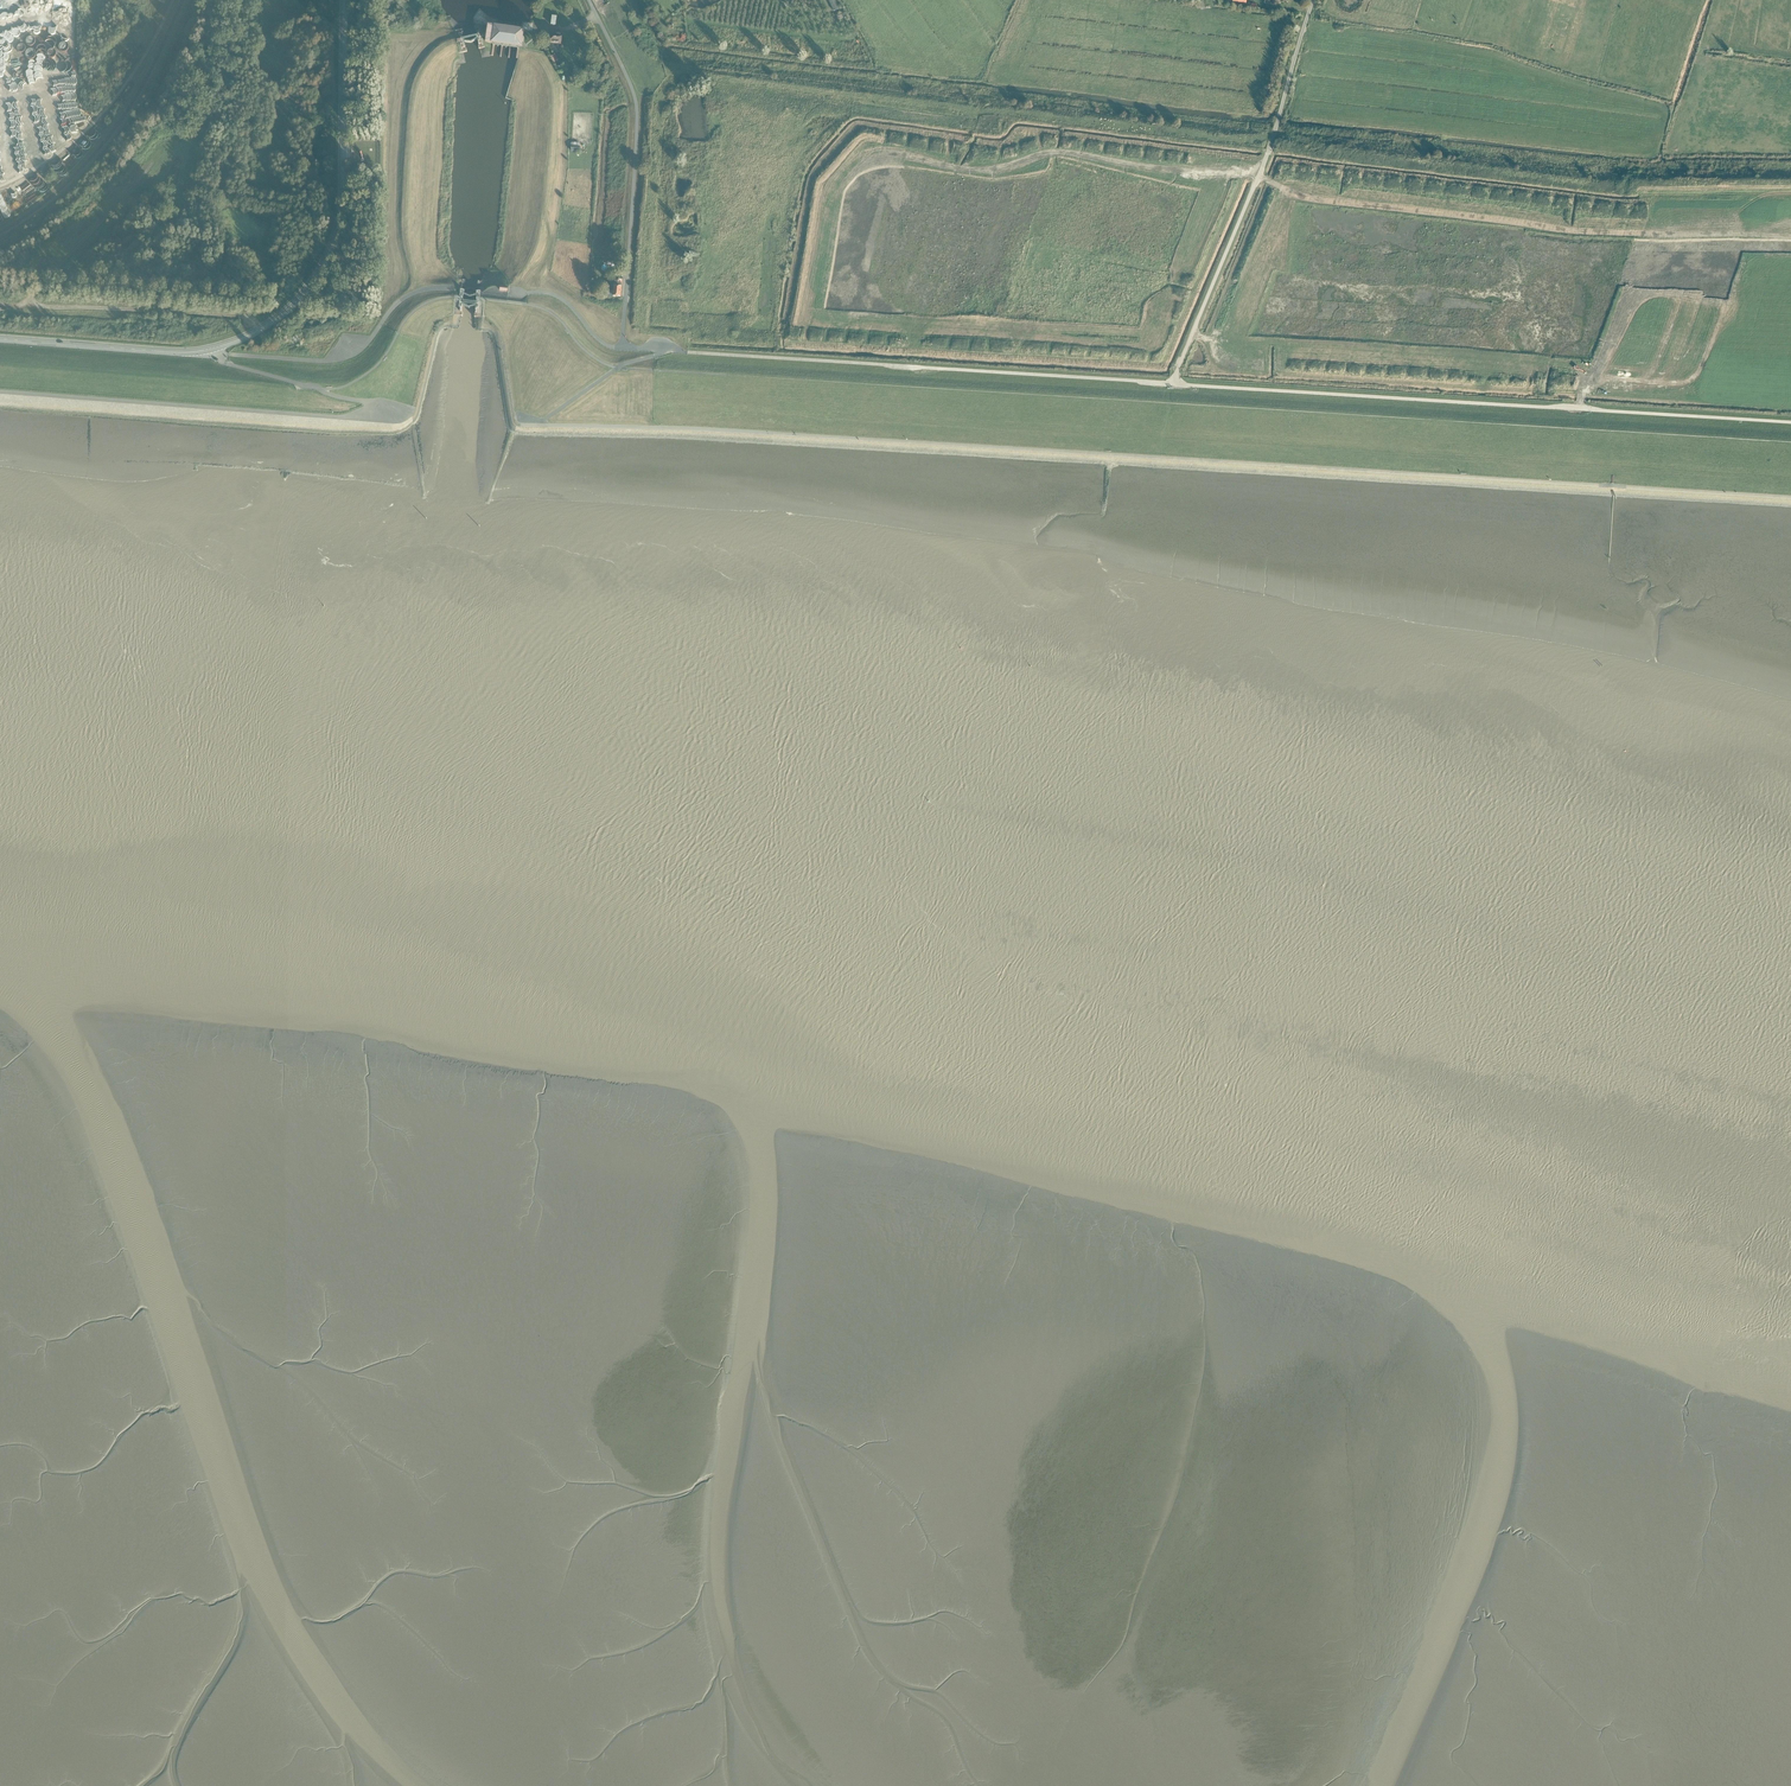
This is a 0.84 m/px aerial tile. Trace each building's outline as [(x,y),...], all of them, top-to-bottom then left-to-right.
[(834,11),(839,9),(835,0),(828,0),(834,11)] [(483,42),(521,47),(523,29),(485,24),(483,42)] [(563,36),(555,35),(554,44),(562,44),(563,36)] [(64,170),(74,160),(67,153),(57,163),(64,170)] [(59,172),(54,176),(58,181),(63,177),(59,172)] [(11,217),(4,200),(8,198),(8,196),(14,193),(12,187),(5,190),(5,192),(0,194),(0,197),(2,201),(0,202),(0,208),(2,213),(3,212),(6,219),(11,217)] [(621,299),(623,281),(615,280),(613,298),(621,299)]
